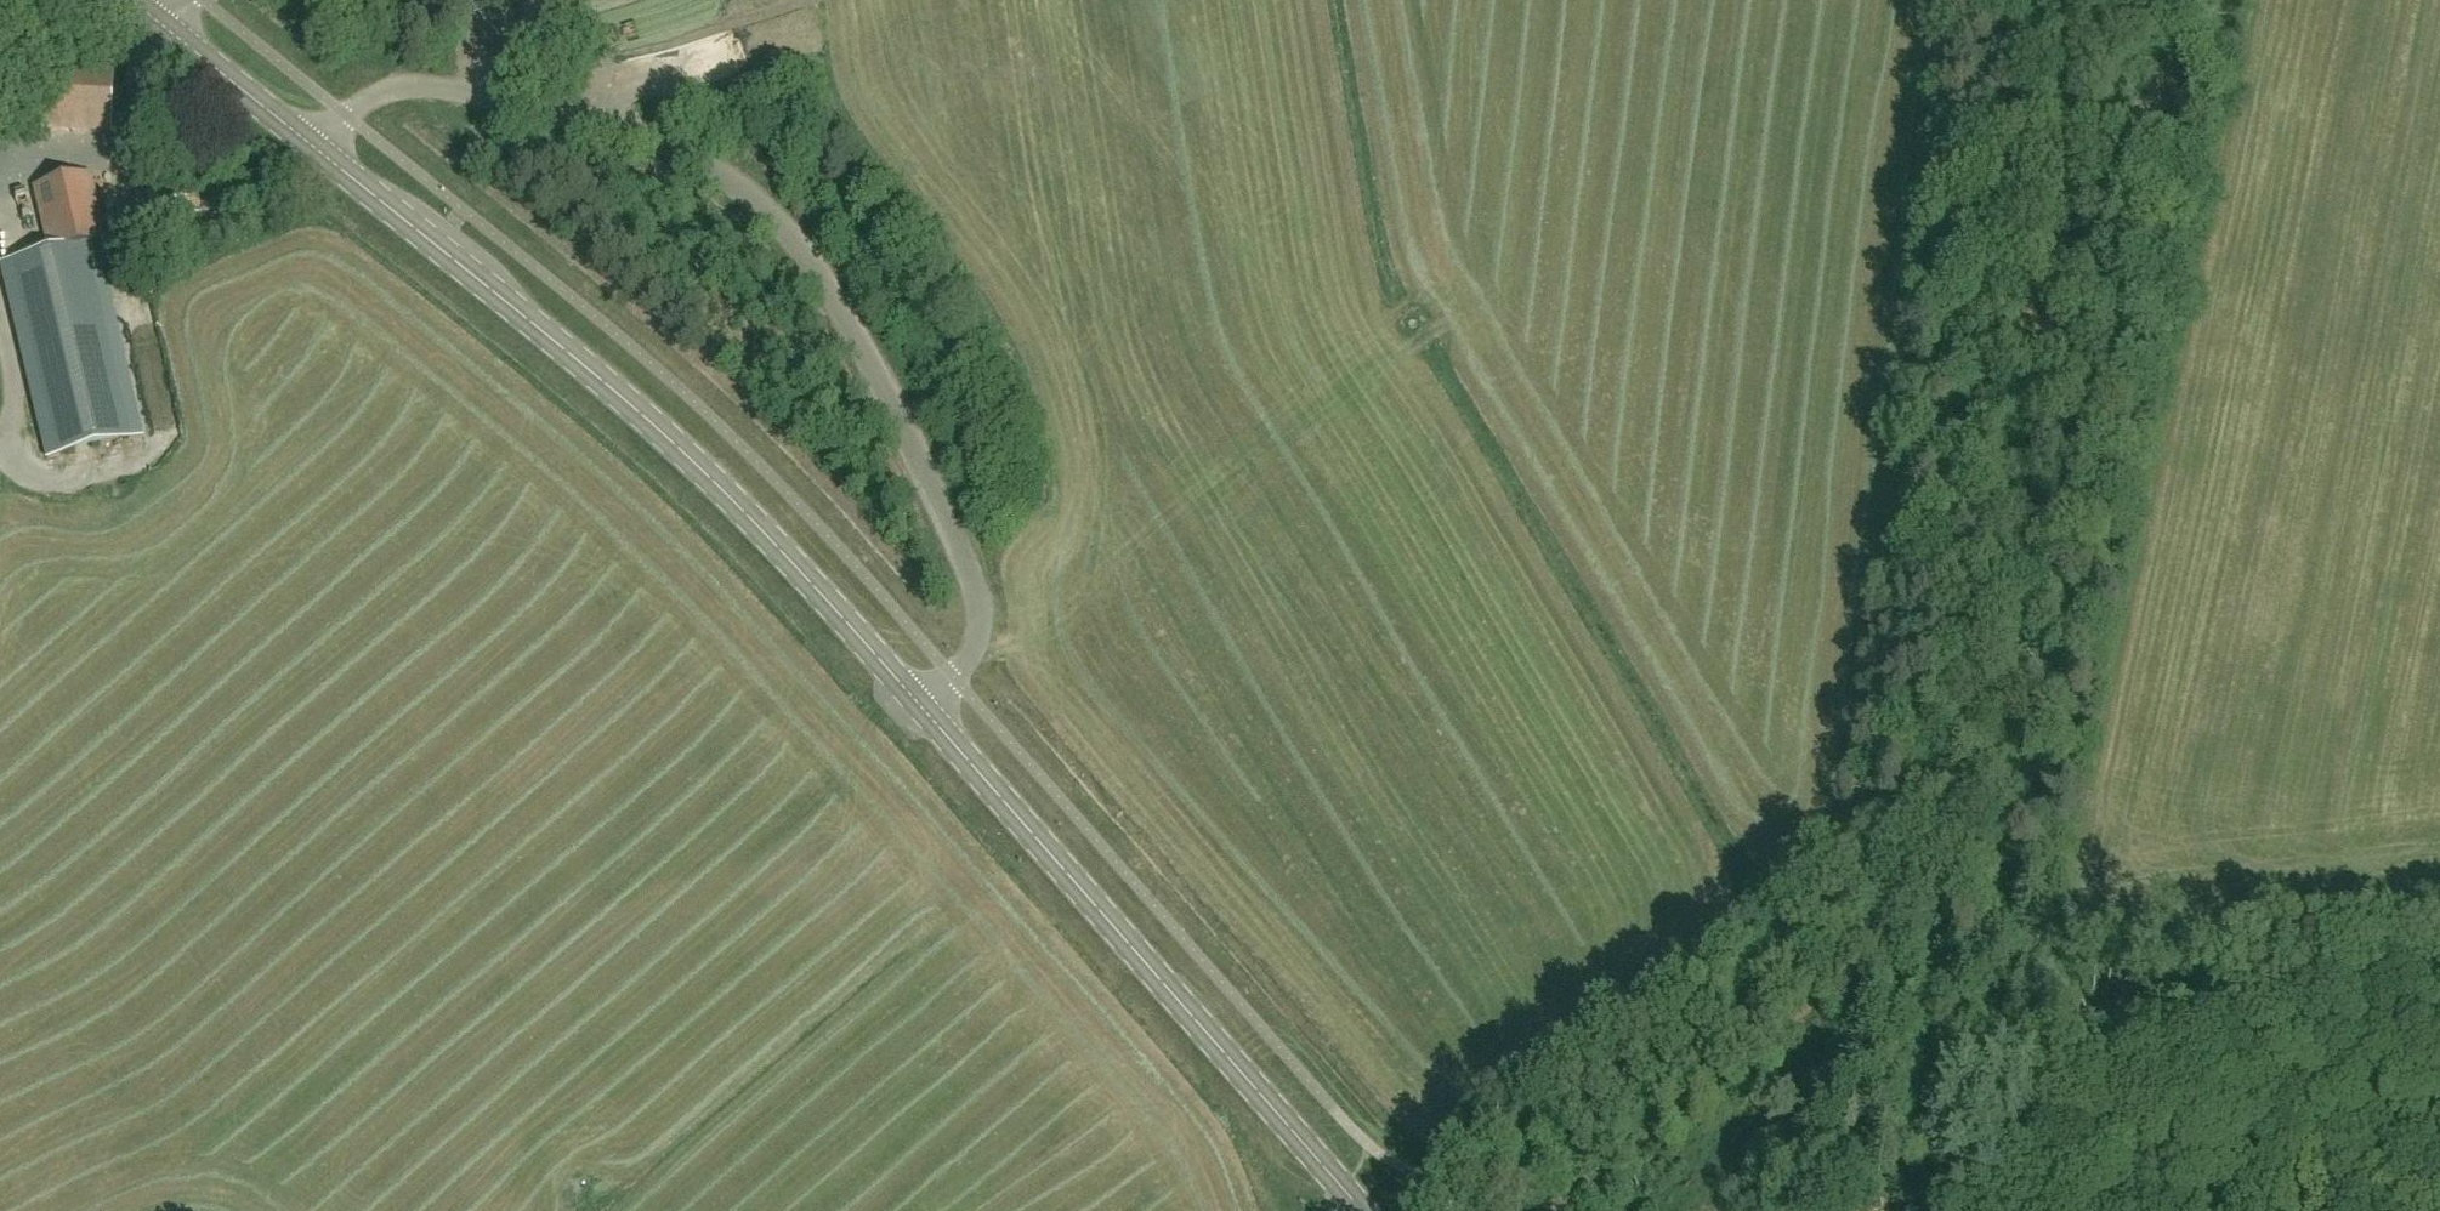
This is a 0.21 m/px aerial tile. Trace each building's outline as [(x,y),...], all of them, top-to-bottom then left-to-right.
[(113,135),(116,68),(36,64),(32,131),(113,135)] [(143,432),(129,371),(98,243),(107,241),(92,174),(34,187),(50,254),(1,266),(44,455),(143,432)]
